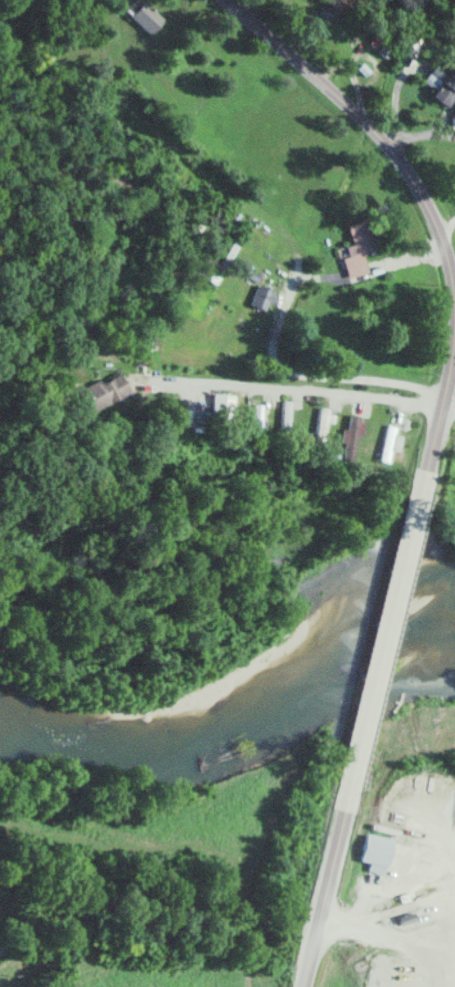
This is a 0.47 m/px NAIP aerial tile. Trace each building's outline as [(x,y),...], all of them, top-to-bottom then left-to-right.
[(325,4),(322,6),(328,16),(349,4),(347,0),(323,0),(325,4)] [(150,34),(163,20),(143,1),(130,16),(150,34)] [(431,89),(444,106),(454,98),(454,72),(431,89)] [(338,248),(346,278),(377,270),(365,220),(347,225),(352,245),(338,248)] [(249,304),(267,313),(276,294),(257,285),(249,304)] [(77,392),(88,414),(132,392),(121,370),(77,392)] [(232,395),(211,394),(210,416),(231,417),(232,395)] [(295,425),(295,400),(281,400),(281,425),(295,425)] [(395,426),(385,426),(385,451),(395,451),(395,426)] [(358,860),(371,862),(371,864),(385,867),(391,838),(364,832),(358,860)]
